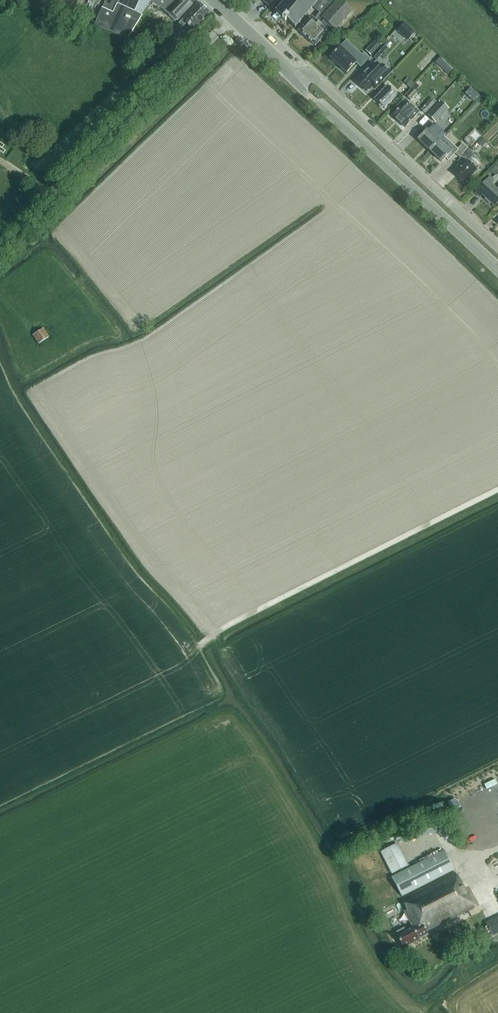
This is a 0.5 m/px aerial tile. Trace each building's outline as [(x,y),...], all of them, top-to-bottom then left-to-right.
[(113,13),(102,8),(94,25),(127,39),(151,2),(152,0),(119,0),(113,13)] [(151,2),(162,9),(170,0),(152,0),(151,2)] [(197,1),(195,0),(170,0),(162,9),(175,21),(178,20),(197,1)] [(276,11),(275,11),(295,28),(296,27),(295,27),(313,7),(319,0),(285,0),(276,11)] [(320,13),(314,20),(312,17),(299,31),(299,30),(298,31),(315,46),(316,46),(315,46),(328,32),(333,28),(335,30),(352,11),(341,0),(339,0),(335,5),(329,0),(319,0),(313,7),(320,13)] [(185,30),(182,28),(186,23),(194,30),(210,13),(198,3),(182,19),(177,27),(171,33),(175,36),(178,38),(185,30)] [(414,32),(403,23),(397,30),(407,40),(414,32)] [(172,24),(167,29),(171,32),(175,27),(172,24)] [(340,47),(330,58),(332,59),(331,60),(335,64),(336,63),(346,73),(356,63),(361,68),(370,58),(365,53),(363,55),(353,46),(351,48),(345,43),(347,41),(346,40),(340,47)] [(375,40),(365,51),(371,56),(381,45),(375,40)] [(410,41),(404,48),(408,53),(415,46),(410,41)] [(383,52),(379,48),(372,56),(376,60),(383,52)] [(391,73),(382,64),(378,68),(373,63),(367,70),(356,81),(366,91),(368,90),(368,91),(371,88),(370,87),(371,87),(374,90),(391,73)] [(408,78),(404,82),(410,88),(414,84),(408,78)] [(375,99),(384,108),(397,95),(387,86),(375,99)] [(405,96),(410,100),(417,93),(412,88),(405,96)] [(392,116),(405,128),(414,118),(417,115),(419,112),(418,111),(405,98),(399,104),(401,106),(392,116)] [(440,99),(428,113),(434,118),(446,105),(440,99)] [(420,118),(431,107),(427,102),(418,111),(419,112),(417,115),(420,118)] [(451,116),(446,122),(452,127),(457,122),(451,116)] [(433,125),(427,131),(427,130),(418,140),(430,151),(443,137),(446,134),(445,134),(442,132),(441,133),(433,125)] [(470,146),(476,141),(469,134),(463,139),(470,146)] [(449,160),(455,153),(460,158),(461,157),(468,149),(462,144),(457,150),(443,137),(430,151),(442,162),(446,157),(449,160)] [(481,147),(486,142),(481,138),(477,143),(481,147)] [(455,174),(464,183),(481,165),(472,156),(474,155),(468,149),(461,157),(466,161),(455,174)] [(491,184),(494,180),(490,177),(475,193),(480,197),(482,195),(494,206),(497,202),(497,188),(497,189),(491,184)] [(38,344),(49,337),(44,328),(33,335),(38,344)] [(436,822),(404,833),(407,842),(439,831),(436,822)] [(397,843),(380,852),(391,874),(408,866),(397,843)] [(401,897),(453,870),(444,851),(391,877),(401,897)] [(475,908),(455,873),(402,900),(407,910),(404,911),(412,927),(405,931),(404,929),(397,932),(398,935),(396,935),(403,948),(428,934),(427,932),(475,908)] [(487,913),(493,927),(497,925),(497,907),(487,913)]
